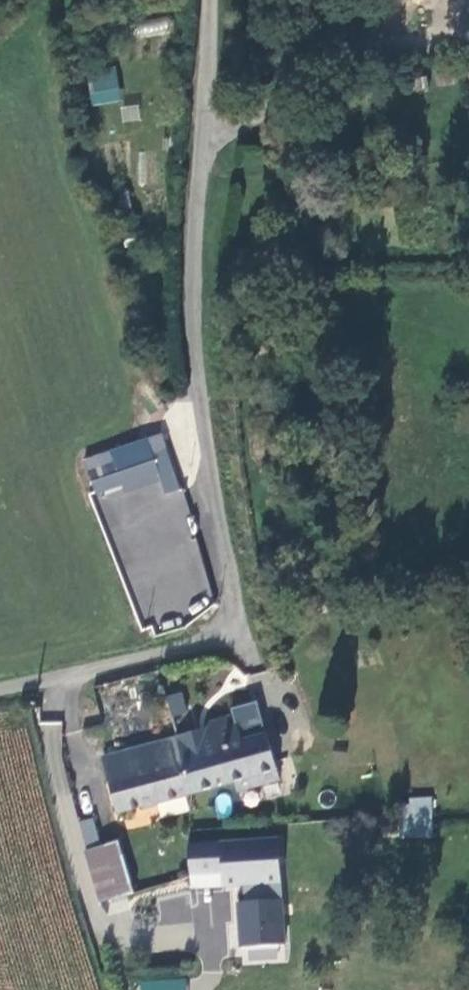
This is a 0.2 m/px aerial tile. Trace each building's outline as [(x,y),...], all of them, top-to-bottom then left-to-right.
[(134,22),(136,36),(171,32),(170,18),(134,22)] [(117,68),(87,72),(92,107),(122,102),(117,68)] [(137,104),(120,106),(122,122),(139,119),(137,104)] [(112,461),(119,483),(158,471),(160,478),(171,474),(158,435),(80,461),(85,470),(112,461)] [(119,483),(122,492),(160,479),(160,478),(158,471),(119,483)] [(260,730),(249,702),(231,707),(240,736),(260,730)] [(231,707),(168,725),(186,793),(271,770),(260,730),(240,736),(231,707)] [(186,793),(168,725),(94,747),(113,813),(186,793)] [(420,833),(420,813),(391,812),(390,833),(420,833)] [(89,819),(66,825),(89,907),(131,895),(115,842),(96,847),(89,819)] [(184,845),(186,877),(219,876),(220,887),(271,885),(276,884),(275,841),(184,845)] [(177,877),(177,888),(212,887),(220,887),(219,876),(186,877),(177,877)] [(220,887),(212,887),(213,908),(272,905),(271,885),(220,887)] [(138,982),(139,989),(187,989),(185,977),(138,982)]
